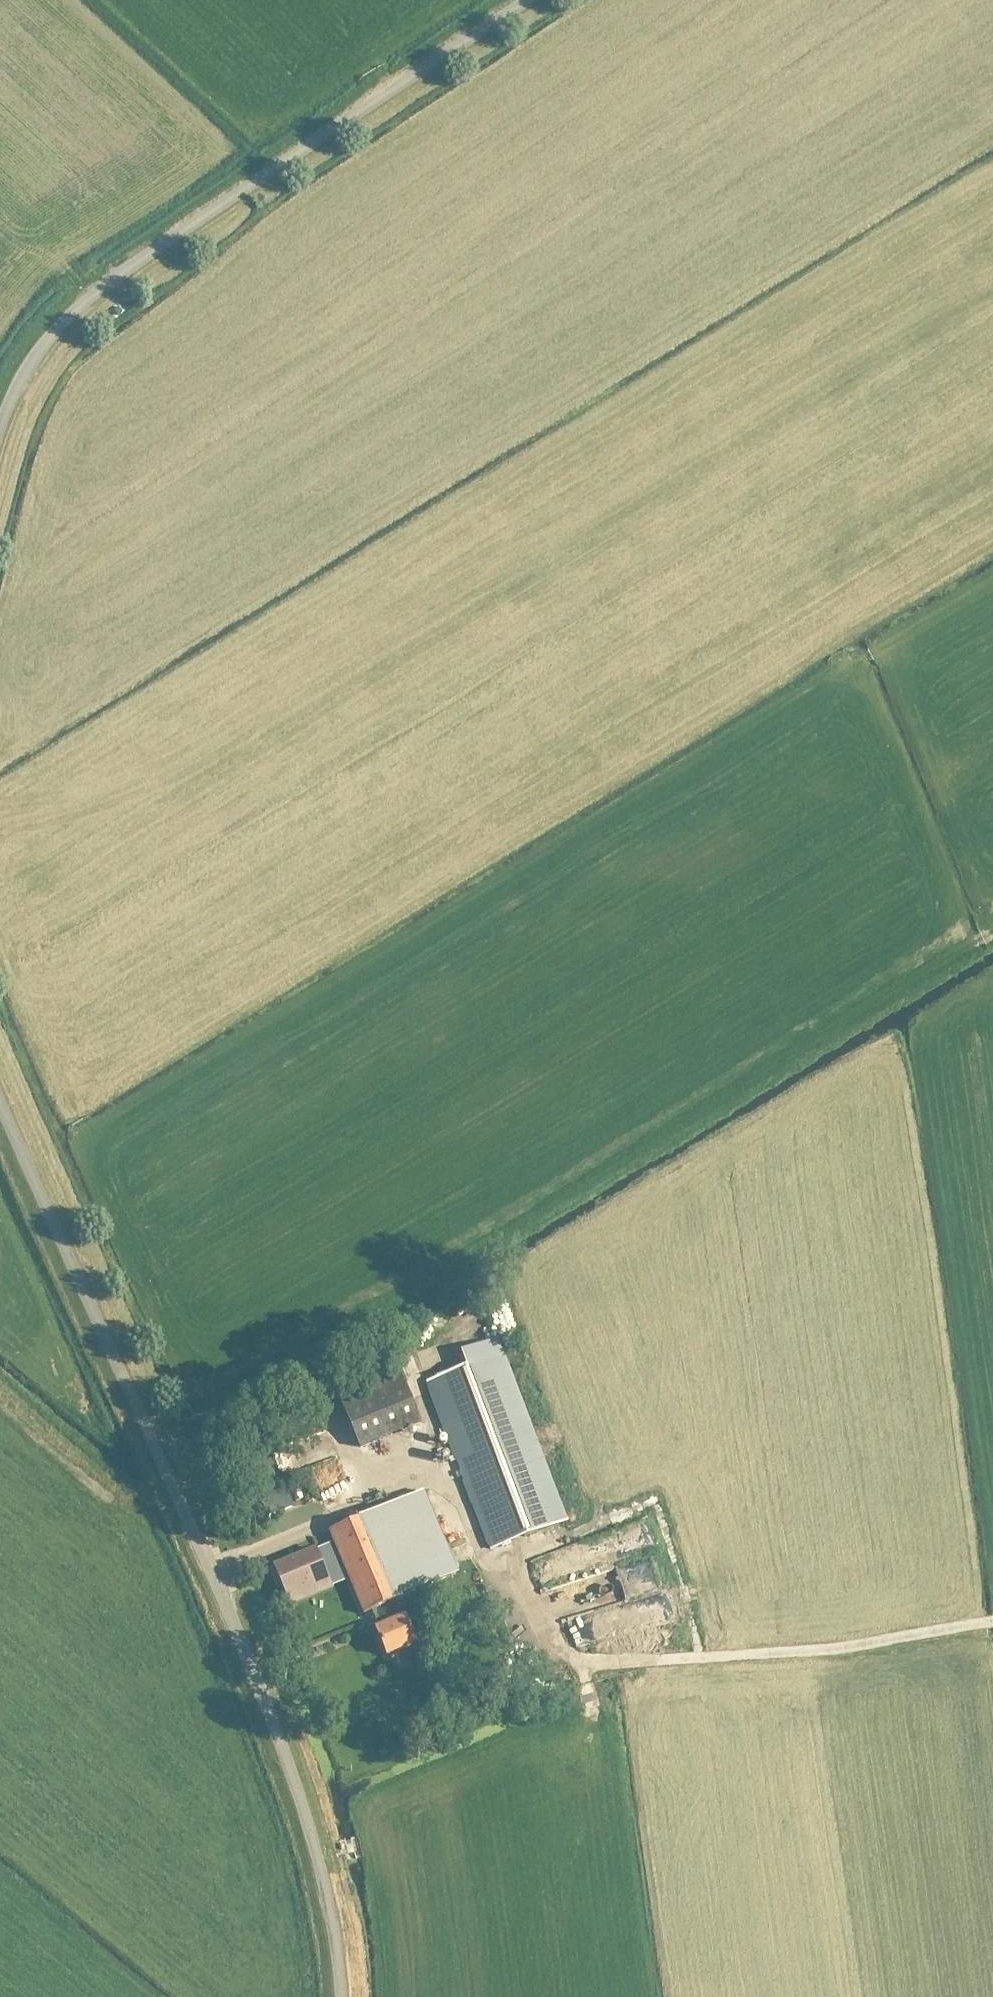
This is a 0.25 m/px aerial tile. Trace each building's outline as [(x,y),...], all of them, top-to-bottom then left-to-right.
[(427,1384),(489,1551),(565,1523),(502,1356),(427,1384)] [(399,1371),(338,1395),(360,1449),(420,1425),(399,1371)] [(340,1452),(338,1449),(316,1457),(325,1482),(339,1477),(335,1467),(356,1460),(351,1448),(340,1452)] [(368,1517),(329,1533),(364,1616),(372,1612),(379,1629),(376,1631),(387,1658),(416,1646),(405,1619),(402,1620),(395,1603),(403,1600),(402,1598),(451,1578),(435,1540),(386,1560),(368,1517)] [(575,1607),(664,1581),(655,1552),(633,1559),(624,1528),(554,1549),(558,1561),(546,1564),(549,1573),(564,1569),(575,1607)] [(315,1552),(274,1568),(286,1598),(328,1581),(315,1552)] [(675,1609),(668,1587),(595,1610),(602,1632),(675,1609)] [(596,1627),(594,1610),(577,1611),(579,1628),(596,1627)]
